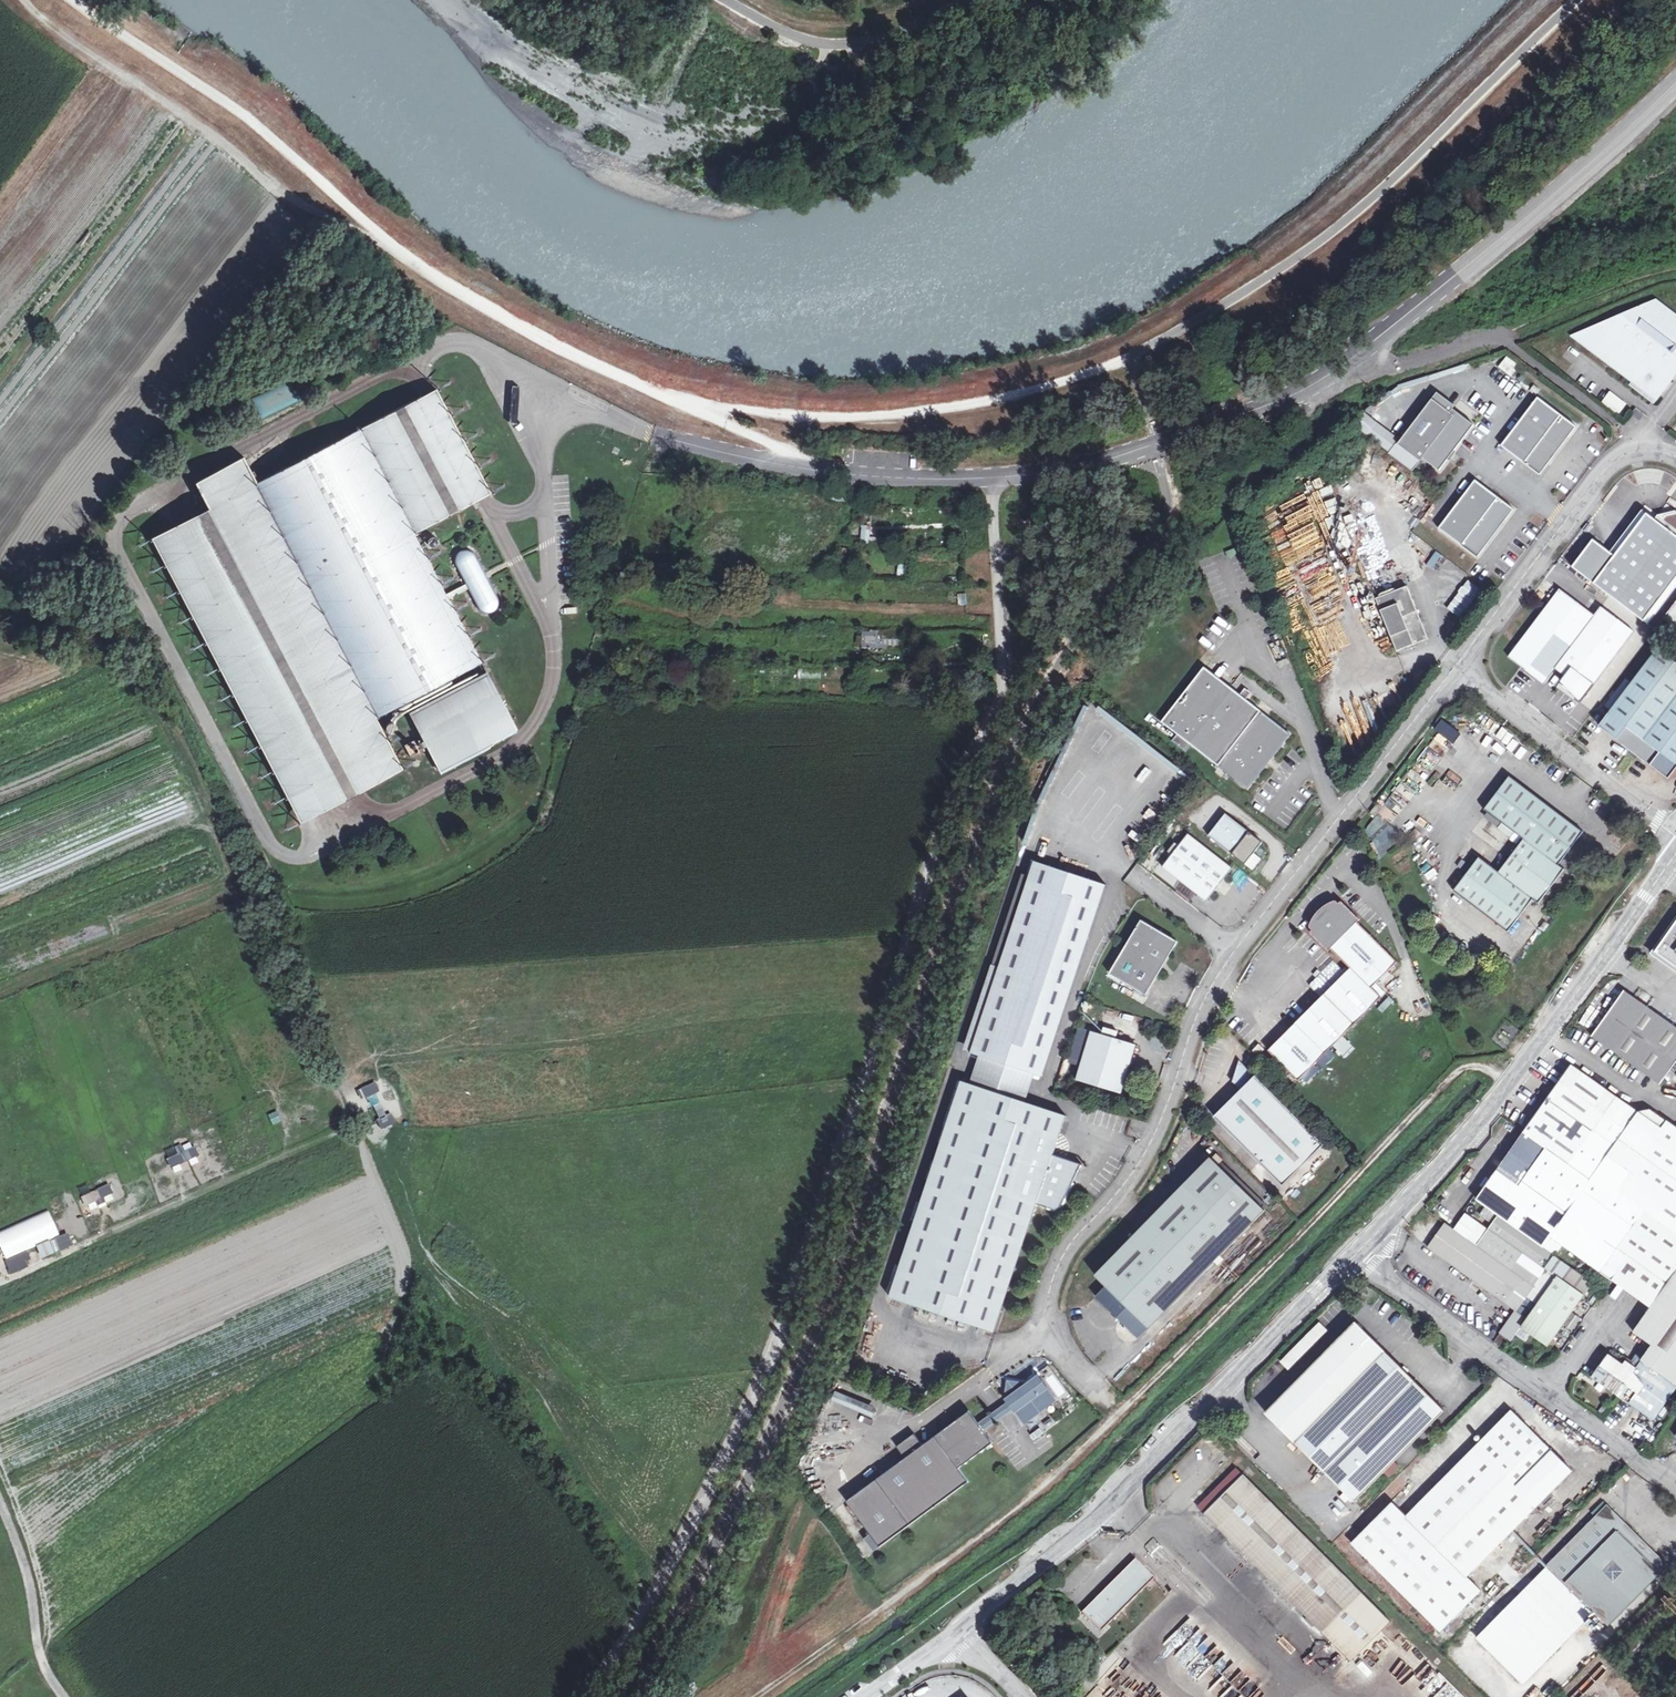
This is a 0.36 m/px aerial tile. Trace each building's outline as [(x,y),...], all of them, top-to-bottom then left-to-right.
[(226,110),(217,118),(224,126),(234,117),(226,110)] [(1658,398),(1675,373),(1675,318),(1650,300),(1565,340),(1648,400),(1652,394),(1658,398)] [(1508,356),(1499,367),(1512,377),(1521,366),(1508,356)] [(421,396),(273,474),(321,568),(307,575),(379,715),(480,662),(467,636),(454,610),(449,601),(446,595),(440,585),(426,559),(414,534),(491,493),(493,492),(479,465),(466,440),(452,414),(438,387),(435,389),(421,396)] [(1620,415),(1628,404),(1610,391),(1602,402),(1620,415)] [(1652,394),(1648,400),(1653,404),(1658,398),(1652,394)] [(1469,430),(1430,400),(1395,446),(1435,476),(1469,430)] [(1571,430),(1533,401),(1496,450),(1535,479),(1571,430)] [(1624,417),(1631,422),(1637,413),(1630,408),(1624,417)] [(210,506),(259,481),(254,472),(248,461),(246,457),(198,482),(199,485),(205,496),(210,506)] [(259,481),(210,506),(188,517),(175,524),(151,537),(151,538),(165,564),(178,590),(192,616),(205,641),(219,667),(232,693),(245,718),(259,745),(272,770),(273,771),(286,796),(299,822),(325,808),(337,802),(405,766),(392,741),(379,715),(307,575),(321,568),(273,474),(259,481)] [(1510,513),(1471,484),(1434,533),(1473,562),(1510,513)] [(464,585),(467,591),(472,602),(475,607),(479,612),(481,615),(484,616),(487,616),(490,616),(493,615),(495,613),(497,611),(499,608),(499,604),(497,596),(494,589),(479,558),(475,554),(472,551),(468,549),(465,549),(462,549),(459,550),(457,552),(455,554),(454,559),(454,563),(455,568),(464,585)] [(1427,567),(1436,571),(1444,556),(1435,552),(1427,567)] [(909,576),(910,564),(899,563),(898,575),(909,576)] [(1461,618),(1481,589),(1467,579),(1447,608),(1461,618)] [(449,601),(467,591),(464,585),(446,595),(449,601)] [(1562,586),(1557,593),(1592,618),(1597,611),(1562,586)] [(1424,643),(1402,590),(1373,601),(1394,654),(1424,643)] [(1592,618),(1557,593),(1507,661),(1541,686),(1592,618)] [(958,605),(967,605),(968,594),(958,594),(958,605)] [(1661,621),(1675,631),(1675,601),(1661,621)] [(898,632),(863,631),(862,648),(897,648),(898,632)] [(1675,769),(1675,666),(1656,651),(1607,717),(1626,731),(1617,743),(1652,769),(1661,758),(1675,769)] [(1293,736),(1203,669),(1161,724),(1251,791),(1293,736)] [(441,773),(516,732),(486,673),(408,714),(441,773)] [(1626,731),(1607,717),(1598,729),(1617,743),(1626,731)] [(1444,719),(1436,729),(1455,745),(1464,735),(1444,719)] [(1652,769),(1669,782),(1675,773),(1675,769),(1661,758),(1652,769)] [(1146,765),(1135,777),(1141,782),(1152,770),(1146,765)] [(1459,788),(1464,778),(1450,771),(1445,781),(1459,788)] [(402,792),(425,782),(421,774),(399,785),(402,792)] [(1562,875),(1556,869),(1582,837),(1506,780),(1480,814),(1520,846),(1496,878),(1477,862),(1451,895),(1504,935),(1530,903),(1536,909),(1562,875)] [(1169,781),(1165,786),(1175,793),(1179,788),(1169,781)] [(1374,810),(1367,819),(1373,824),(1380,814),(1374,810)] [(1226,814),(1210,837),(1248,864),(1264,840),(1226,814)] [(1172,856),(1162,868),(1207,903),(1233,870),(1188,835),(1179,847),(1175,844),(1168,853),(1172,856)] [(1257,854),(1247,865),(1254,871),(1263,859),(1257,854)] [(970,1052),(978,1055),(1033,1074),(1041,1077),(1106,885),(1034,861),(970,1052)] [(1372,992),(1375,988),(1397,966),(1335,904),(1308,931),(1349,973),(1266,1053),(1297,1084),(1381,1001),(1372,992)] [(1178,944),(1142,921),(1109,974),(1145,996),(1162,969),(1156,966),(1164,954),(1169,957),(1178,944)] [(1169,957),(1164,954),(1156,966),(1162,969),(1169,957)] [(1322,974),(1310,986),(1317,994),(1330,981),(1322,974)] [(1372,992),(1381,1001),(1385,998),(1375,988),(1372,992)] [(1637,994),(1647,1002),(1651,998),(1641,989),(1637,994)] [(1588,1041),(1654,1089),(1675,1058),(1675,1037),(1619,998),(1588,1041)] [(1396,1004),(1374,1028),(1379,1032),(1401,1008),(1396,1004)] [(1103,1029),(1101,1036),(1115,1040),(1117,1033),(1103,1029)] [(1076,1081),(1121,1094),(1135,1046),(1115,1040),(1101,1036),(1090,1033),(1076,1081)] [(978,1055),(968,1083),(1023,1102),(1033,1074),(978,1055)] [(1321,1148),(1253,1078),(1237,1062),(1230,1083),(1238,1092),(1211,1118),(1279,1188),(1321,1148)] [(1541,1150),(1597,1190),(1648,1118),(1645,1116),(1636,1121),(1567,1071),(1520,1135),(1541,1150)] [(960,1081),(887,1297),(991,1332),(1034,1203),(1056,1211),(1079,1165),(1051,1155),(1064,1116),(1023,1102),(968,1083),(960,1081)] [(366,1099),(380,1093),(375,1082),(361,1088),(366,1099)] [(391,1114),(387,1116),(381,1104),(372,1108),(383,1131),(396,1125),(391,1114)] [(1645,1224),(1648,1220),(1663,1231),(1675,1213),(1675,1138),(1648,1118),(1597,1190),(1645,1224)] [(1520,1135),(1492,1174),(1514,1189),(1541,1150),(1520,1135)] [(170,1168),(199,1156),(195,1145),(183,1150),(181,1145),(174,1148),(176,1153),(165,1157),(170,1168)] [(1597,1190),(1541,1150),(1514,1189),(1492,1174),(1485,1184),(1480,1180),(1474,1188),(1479,1192),(1472,1202),(1494,1217),(1540,1250),(1548,1239),(1558,1246),(1597,1190)] [(1262,1212),(1208,1159),(1093,1277),(1104,1288),(1093,1299),(1136,1341),(1262,1212)] [(110,1184),(80,1197),(85,1207),(96,1202),(98,1207),(105,1204),(103,1200),(114,1195),(110,1184)] [(1597,1190),(1558,1246),(1599,1275),(1606,1280),(1622,1256),(1645,1224),(1597,1190)] [(0,1229),(0,1248),(10,1273),(27,1266),(25,1260),(29,1258),(26,1251),(61,1237),(50,1210),(0,1229)] [(1663,1231),(1675,1240),(1675,1213),(1663,1231)] [(1487,1233),(1475,1250),(1516,1279),(1527,1287),(1540,1270),(1549,1256),(1540,1250),(1494,1217),(1484,1232),(1487,1233)] [(1645,1224),(1622,1256),(1624,1258),(1661,1284),(1675,1262),(1675,1240),(1663,1231),(1648,1220),(1645,1224)] [(1475,1250),(1441,1225),(1423,1249),(1499,1303),(1516,1279),(1475,1250)] [(1548,1239),(1540,1250),(1549,1256),(1558,1246),(1548,1239)] [(1540,1270),(1551,1277),(1577,1296),(1587,1283),(1549,1256),(1540,1270)] [(1624,1258),(1622,1256),(1606,1280),(1611,1283),(1616,1276),(1613,1273),(1624,1258)] [(1644,1307),(1661,1284),(1624,1258),(1613,1273),(1616,1276),(1611,1283),(1644,1307)] [(1644,1307),(1627,1331),(1639,1341),(1636,1346),(1642,1351),(1675,1375),(1675,1262),(1661,1284),(1644,1307)] [(1527,1287),(1520,1297),(1531,1305),(1551,1277),(1540,1270),(1527,1287)] [(1518,1320),(1514,1327),(1542,1346),(1577,1296),(1551,1277),(1531,1305),(1519,1321),(1518,1320)] [(1516,1279),(1499,1303),(1510,1311),(1520,1297),(1527,1287),(1516,1279)] [(1508,1313),(1493,1334),(1503,1341),(1514,1327),(1518,1320),(1508,1313)] [(1346,1326),(1257,1416),(1287,1446),(1376,1356),(1346,1326)] [(1492,1335),(1487,1343),(1496,1349),(1501,1341),(1492,1335)] [(1636,1346),(1623,1364),(1630,1368),(1642,1351),(1636,1346)] [(1642,1351),(1630,1368),(1623,1364),(1620,1362),(1617,1366),(1602,1355),(1586,1378),(1647,1421),(1675,1381),(1675,1375),(1642,1351)] [(1376,1356),(1287,1446),(1346,1503),(1435,1413),(1376,1356)] [(1022,1385),(1016,1375),(998,1387),(1005,1397),(1003,1398),(1006,1402),(1012,1411),(1023,1426),(1059,1401),(1040,1373),(1022,1385)] [(1006,1402),(975,1425),(981,1433),(1012,1411),(1006,1402)] [(903,1461),(845,1505),(870,1538),(864,1542),(869,1550),(875,1545),(879,1550),(967,1484),(957,1471),(991,1445),(981,1433),(975,1425),(967,1413),(920,1448),(912,1437),(894,1450),(903,1461)] [(1398,1522),(1384,1508),(1346,1548),(1434,1635),(1474,1595),(1460,1581),(1567,1473),(1505,1413),(1398,1522)] [(1380,1625),(1231,1469),(1192,1506),(1341,1662),(1380,1625)] [(1606,1534),(1617,1522),(1599,1505),(1541,1565),(1544,1569),(1593,1616),(1603,1625),(1653,1572),(1640,1559),(1647,1552),(1630,1535),(1619,1547),(1606,1534)] [(1619,1547),(1630,1535),(1617,1522),(1606,1534),(1619,1547)] [(1640,1559),(1653,1572),(1660,1565),(1647,1552),(1640,1559)] [(1127,1559),(1073,1610),(1090,1629),(1144,1577),(1127,1559)] [(1593,1616),(1544,1569),(1477,1638),(1524,1685),(1593,1616)] [(1356,1664),(1366,1676),(1380,1664),(1369,1653),(1356,1664)] [(1423,1688),(1431,1696),(1449,1683),(1441,1673),(1423,1688)] [(1027,1681),(1035,1690),(1040,1685),(1032,1677),(1027,1681)]
